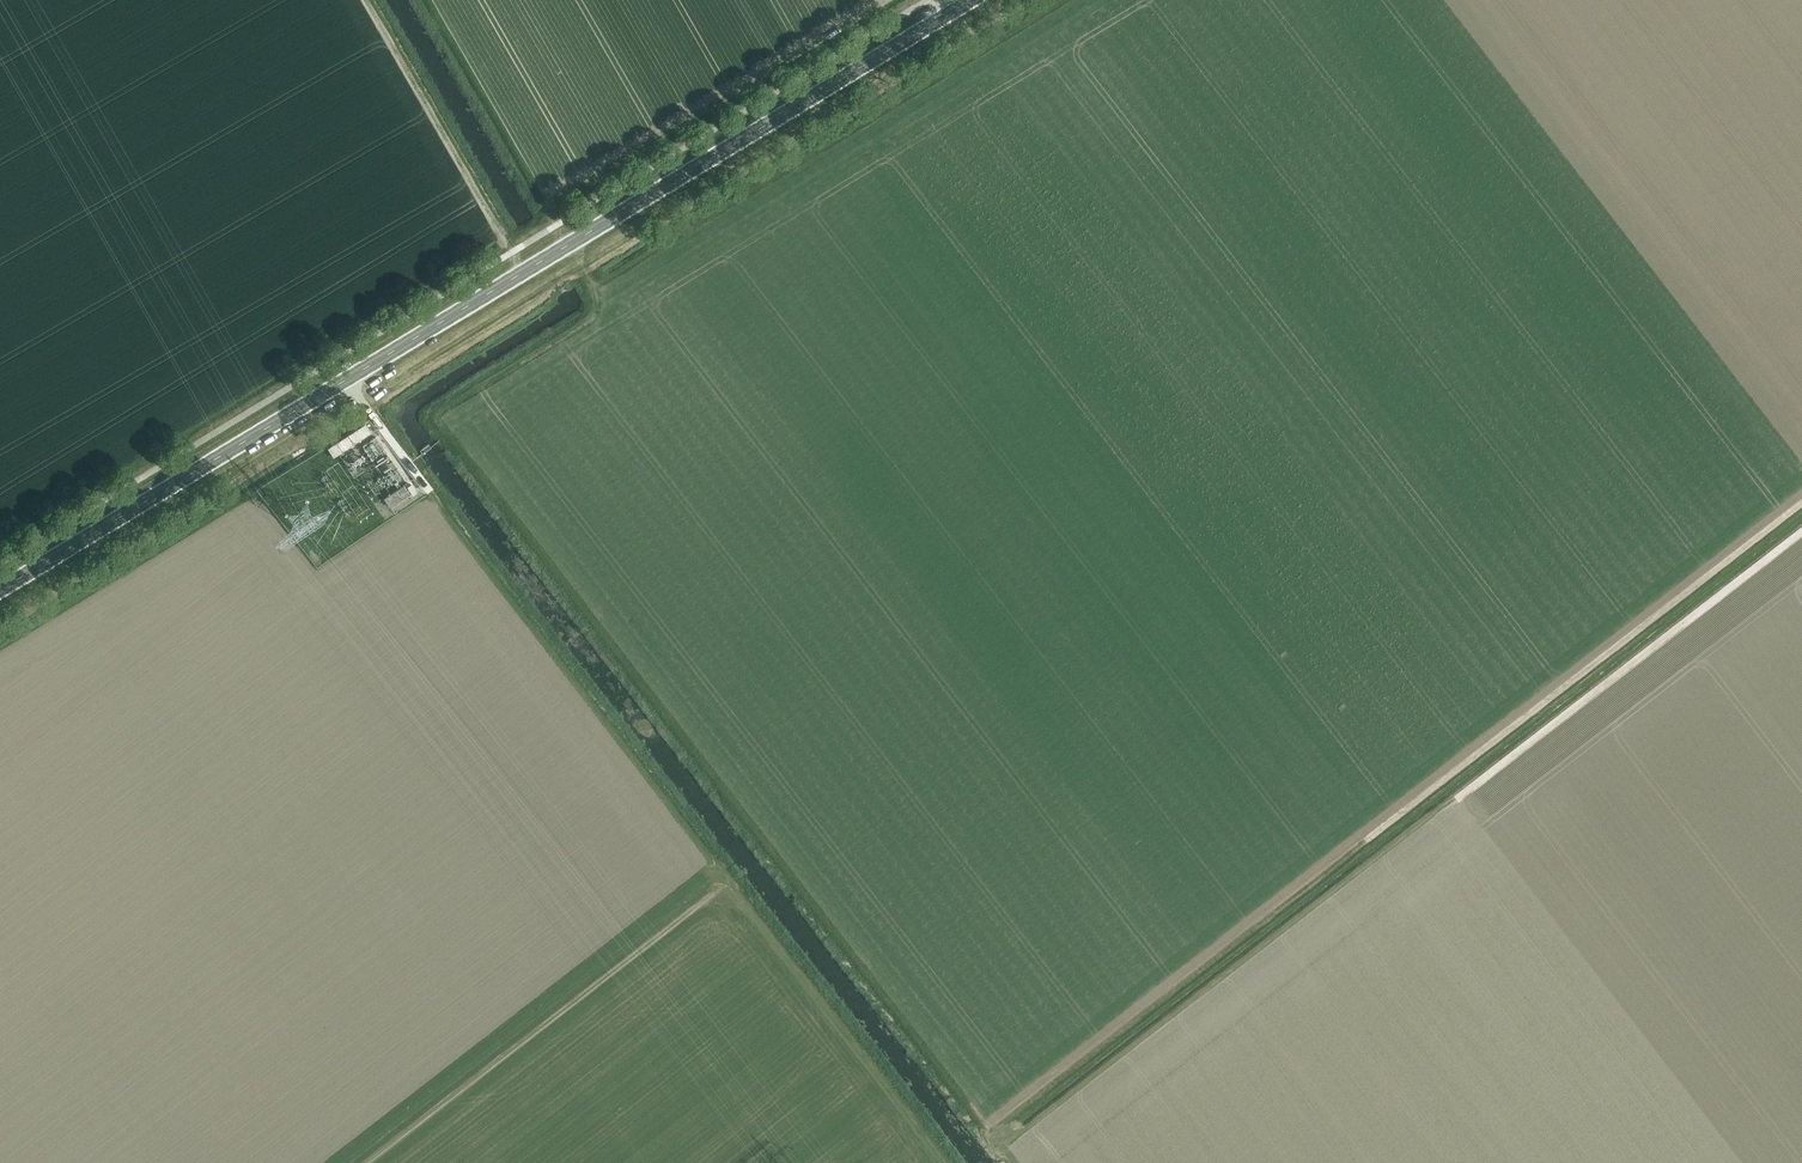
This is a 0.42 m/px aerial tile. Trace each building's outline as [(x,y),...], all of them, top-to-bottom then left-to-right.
[(371,432),(365,423),(348,435),(354,443),(371,432)] [(354,444),(348,435),(328,448),(334,457),(354,444)] [(384,498),(390,507),(410,494),(404,485),(384,498)]
